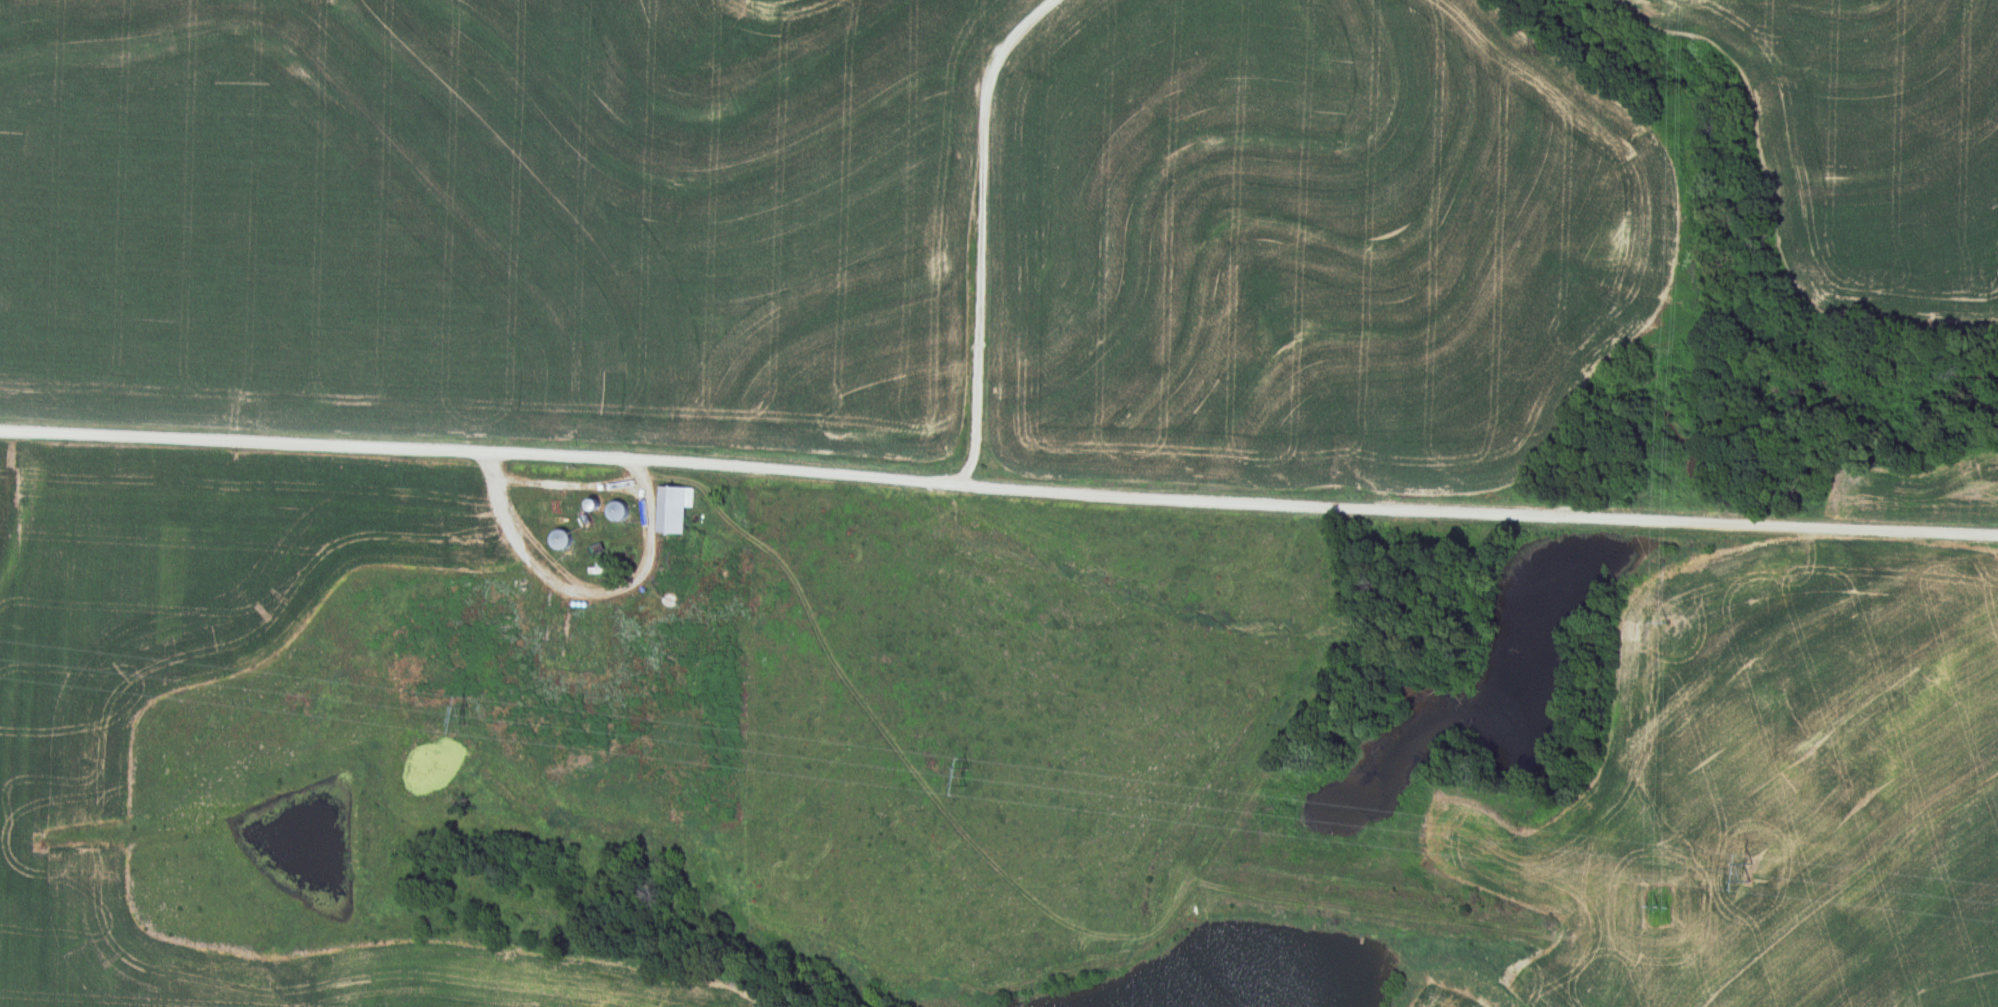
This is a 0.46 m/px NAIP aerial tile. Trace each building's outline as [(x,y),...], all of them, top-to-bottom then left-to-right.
[(693,488),(661,487),(660,535),(682,535),(682,508),(692,508),(693,488)] [(624,499),(603,507),(608,523),(630,516),(624,499)] [(544,545),(558,554),(568,537),(554,528),(544,545)]
